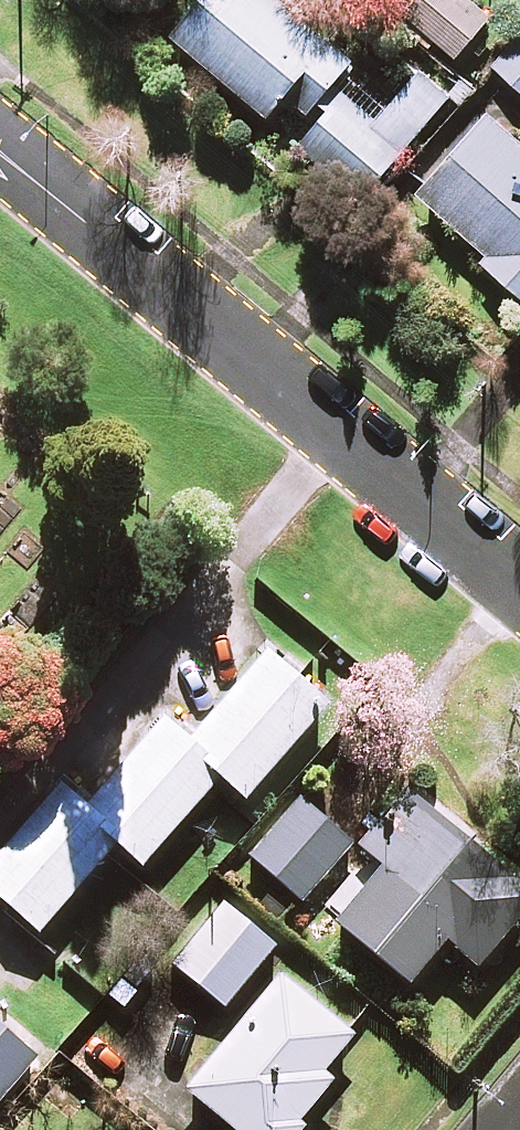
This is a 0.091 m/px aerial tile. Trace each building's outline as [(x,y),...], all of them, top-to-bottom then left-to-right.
[(282,0),(202,0),(173,34),(268,115),(287,92),(309,111),(353,59),(282,0)] [(468,0),(414,0),(406,9),(456,55),(489,19),(468,0)] [(497,68),(519,88),(519,42),(497,68)] [(363,196),(448,90),(418,66),(371,126),(338,100),(301,146),(363,196)] [(485,112),(417,191),(485,250),(479,257),(519,293),(519,142),(485,112)] [(262,652),(193,730),(171,710),(85,806),(60,784),(0,853),(0,902),(36,934),(114,845),(139,867),(217,778),(242,800),(325,707),(262,652)] [(404,791),(353,852),(364,862),(322,912),(406,984),(443,941),(475,968),(519,914),(519,889),(404,791)] [(354,840),(304,794),(249,855),(299,901),(354,840)] [(273,947),(222,905),(172,966),(223,1008),(273,947)] [(233,1129),(303,1129),(308,1123),(300,1117),(330,1081),(320,1073),(350,1036),(278,978),(185,1091),(233,1129)] [(0,1028),(0,1098),(35,1059),(0,1028)]
